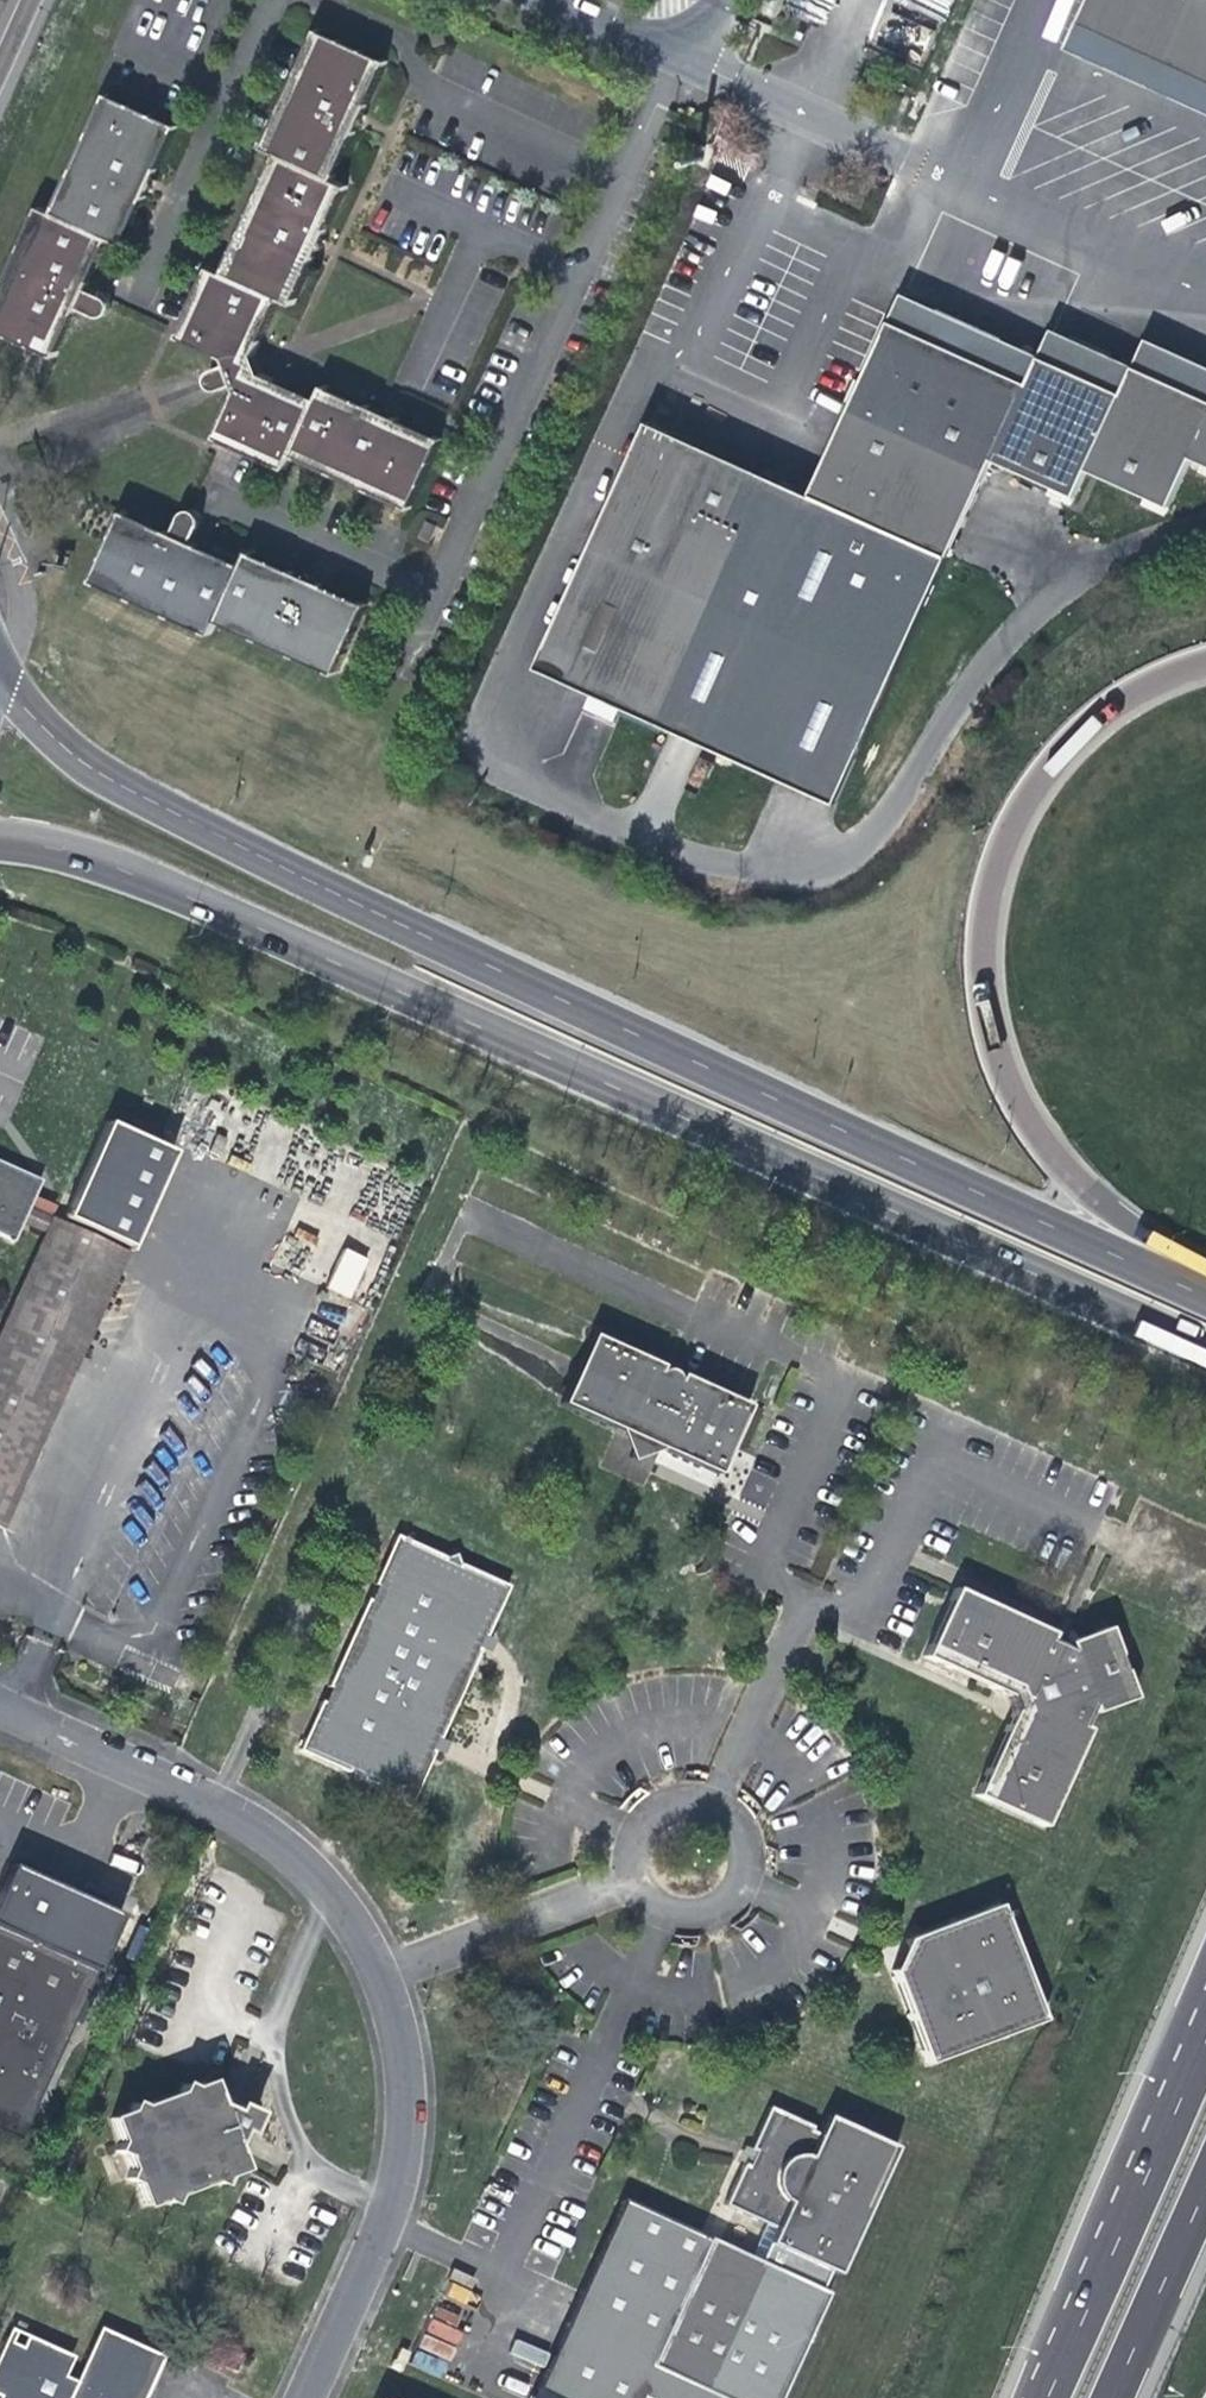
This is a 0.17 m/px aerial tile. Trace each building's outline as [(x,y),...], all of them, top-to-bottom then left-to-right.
[(1205,78),(1205,0),(1088,0),(1079,20),(1205,78)] [(1079,20),(1067,49),(1205,112),(1205,78),(1079,20)] [(384,60),(315,30),(262,150),(329,180),(349,135),(362,124),(364,105),(384,60)] [(172,128),(105,96),(52,214),(121,245),(139,203),(155,190),(157,169),(172,128)] [(342,187),(277,158),(225,274),(289,305),(311,259),(322,251),(323,231),(342,187)] [(39,208),(0,292),(0,335),(48,358),(72,306),(90,315),(95,315),(98,314),(100,313),(103,309),(104,306),(103,303),(100,298),(97,296),(81,288),(104,238),(52,214),(39,208)] [(280,300),(208,268),(177,338),(221,360),(253,356),(280,300)] [(905,294),(893,320),(1028,382),(1040,356),(905,294)] [(1135,365),(1134,367),(1122,394),(1040,356),(1028,382),(893,320),(864,382),(853,406),(810,498),(651,423),(539,665),(836,804),(996,461),(1075,498),(1087,471),(1168,509),(1192,458),(1205,465),(1205,397),(1135,365)] [(1053,330),(1040,356),(1122,394),(1134,367),(1053,330)] [(1135,365),(1205,397),(1205,364),(1148,337),(1135,365)] [(253,356),(221,360),(224,368),(216,370),(210,373),(206,378),(205,384),(208,389),(213,392),(219,393),(232,388),(235,394),(260,374),(253,356)] [(288,473),(316,401),(260,374),(235,394),(213,438),(288,473)] [(845,403),(853,406),(864,382),(856,379),(845,403)] [(366,411),(324,392),(295,456),(407,506),(436,442),(398,424),(384,410),(366,411)] [(179,513),(176,517),(168,535),(118,511),(86,581),(205,635),(210,623),(235,566),(188,544),(197,523),(197,521),(196,517),(194,514),(190,511),(184,511),(179,513)] [(287,573),(245,554),(213,624),(333,676),(364,607),(313,583),(308,569),(287,573)] [(169,1155),(106,1127),(65,1220),(127,1248),(169,1155)] [(11,1243),(18,1230),(26,1211),(40,1180),(0,1163),(0,1238),(11,1243)] [(3,1355),(6,1349),(61,1228),(26,1211),(18,1230),(41,1240),(0,1330),(0,1362),(3,1355)] [(124,1257),(61,1228),(6,1349),(69,1377),(124,1257)] [(344,1246),(326,1288),(350,1299),(368,1257),(344,1246)] [(616,1417),(627,1451),(660,1437),(717,1463),(724,1447),(748,1393),(679,1362),(676,1368),(668,1357),(657,1359),(657,1352),(591,1322),(560,1392),(616,1417)] [(69,1377),(6,1349),(3,1355),(34,1367),(0,1443),(0,1481),(18,1489),(69,1377)] [(3,1355),(0,1362),(0,1443),(34,1367),(3,1355)] [(740,1497),(765,1508),(777,1479),(752,1468),(740,1497)] [(18,1489),(0,1481),(0,1527),(0,1528),(18,1489)] [(393,1524),(372,1572),(376,1574),(368,1592),(364,1590),(326,1676),(329,1679),(322,1694),(318,1693),(297,1741),(346,1764),(350,1778),(363,1771),(411,1792),(434,1742),(442,1745),(447,1733),(440,1729),(451,1698),(479,1642),(487,1646),(495,1629),(487,1625),(508,1577),(457,1553),(454,1541),(445,1548),(393,1524)] [(925,1646),(994,1678),(1013,1687),(1015,1696),(1008,1713),(977,1785),(1045,1817),(1092,1718),(1084,1714),(1093,1696),(1098,1701),(1137,1688),(1108,1616),(1069,1630),(1067,1637),(1051,1629),(1053,1621),(957,1576),(925,1646)] [(994,1678),(1008,1713),(1015,1696),(1013,1687),(994,1678)] [(0,1902),(0,1925),(105,1971),(130,1913),(18,1863),(0,1902)] [(930,2056),(1046,2008),(1001,1895),(909,1929),(902,1944),(893,1963),(930,2056)] [(29,2143),(105,1971),(0,1925),(0,2130),(29,2143)] [(118,2131),(112,2143),(123,2145),(129,2160),(122,2169),(134,2174),(143,2196),(161,2189),(171,2195),(172,2184),(210,2170),(221,2175),(226,2164),(244,2157),(235,2132),(240,2119),(249,2122),(258,2098),(236,2089),(232,2095),(220,2094),(210,2067),(191,2073),(178,2070),(174,2080),(144,2091),(129,2088),(126,2098),(109,2105),(118,2131)] [(825,2281),(833,2263),(841,2265),(898,2140),(828,2106),(820,2126),(809,2121),(811,2116),(772,2098),(752,2141),(756,2143),(750,2156),(745,2156),(726,2197),(766,2216),(752,2248),(711,2230),(652,2358),(741,2397),(780,2397),(832,2284),(825,2281)] [(711,2230),(630,2200),(543,2390),(562,2397),(741,2397),(652,2358),(711,2230)] [(163,2344),(99,2315),(76,2367),(66,2363),(74,2346),(10,2317),(0,2339),(0,2397),(138,2397),(163,2344)]
